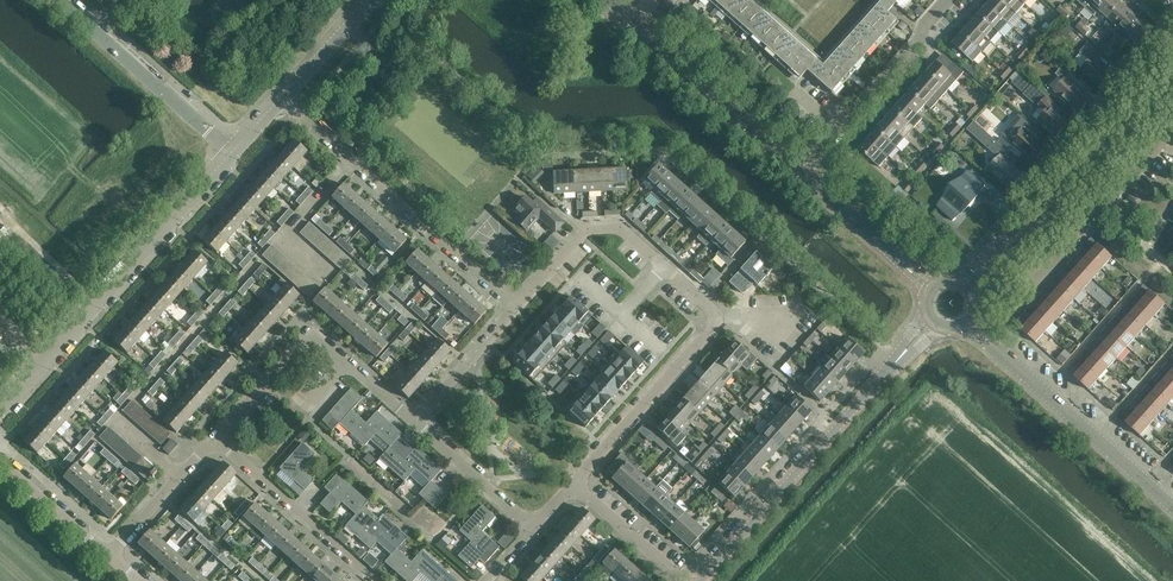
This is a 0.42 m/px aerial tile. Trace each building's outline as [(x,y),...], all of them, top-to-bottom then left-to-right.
[(799,78),(806,70),(831,93),(896,20),(887,12),(898,0),(881,0),(822,66),(749,0),(712,0),(799,78)] [(1001,0),(993,0),(988,6),(1008,23),(1016,14),(1001,0)] [(1020,0),(1001,0),(1016,14),(1025,4),(1020,0)] [(1086,7),(1096,16),(1100,11),(1110,0),(1092,0),(1086,7)] [(1100,11),(1109,20),(1123,5),(1117,0),(1110,0),(1100,11)] [(1062,14),(1066,10),(1062,5),(1057,10),(1062,14)] [(1114,33),(1132,13),(1123,5),(1109,20),(1105,24),(1114,33)] [(1008,23),(988,6),(979,15),(999,33),(1008,23)] [(1062,14),(1067,18),(1071,14),(1066,10),(1062,14)] [(1051,18),(1056,22),(1060,17),(1055,13),(1051,18)] [(1128,37),(1142,22),(1132,13),(1114,33),(1124,42),(1128,37)] [(999,33),(979,15),(970,25),(985,38),(986,38),(991,42),(999,33)] [(1037,32),(1043,37),(1052,27),(1046,22),(1037,32)] [(1066,39),(1074,30),(1064,22),(1057,30),(1066,39)] [(1142,22),(1128,37),(1138,46),(1152,31),(1142,22)] [(1081,31),(1085,27),(1081,23),(1077,27),(1081,31)] [(985,38),(970,25),(962,35),(977,48),(985,38)] [(1081,31),(1086,35),(1090,31),(1085,27),(1081,31)] [(1029,42),(1034,46),(1035,47),(1043,37),(1037,32),(1029,42)] [(977,48),(962,35),(953,45),(968,58),(977,48)] [(1100,40),(1096,44),(1101,49),(1105,44),(1100,40)] [(1098,52),(1088,43),(1080,52),(1081,52),(1073,61),(1082,69),(1082,70),(1101,87),(1113,74),(1093,57),(1098,52)] [(1105,44),(1101,49),(1105,52),(1109,48),(1105,44)] [(1020,52),(1025,57),(1030,51),(1025,46),(1020,52)] [(1016,56),(1021,61),(1022,61),(1025,57),(1020,52),(1016,56)] [(1120,66),(1124,61),(1119,57),(1115,62),(1120,66)] [(937,63),(928,73),(948,91),(964,73),(954,64),(947,72),(937,63)] [(1079,112),(1091,99),(1077,87),(1083,80),(1065,64),(1056,74),(1064,81),(1055,91),(1079,112)] [(1003,71),(1008,76),(1013,71),(1007,66),(1003,71)] [(379,68),(375,72),(386,82),(390,77),(387,75),(382,71),(379,68)] [(999,75),(1004,80),(1005,80),(1008,76),(1003,71),(999,75)] [(948,91),(928,73),(919,82),(940,100),(948,91)] [(1064,111),(1048,97),(1021,73),(1012,83),(1024,94),(1039,109),(1041,107),(1047,112),(1039,121),(1057,137),(1068,124),(1059,117),(1064,111)] [(940,100),(919,82),(911,92),(926,105),(931,110),(940,100)] [(926,105),(911,92),(902,101),(917,115),(926,105)] [(917,115),(902,101),(894,111),(914,129),(923,119),(917,115)] [(974,114),(979,109),(973,103),(969,109),(974,114)] [(974,114),(969,109),(965,113),(971,118),(974,114)] [(914,129),(894,111),(885,120),(906,138),(914,129)] [(984,113),(978,119),(984,125),(990,119),(984,113)] [(1036,128),(1023,117),(1020,114),(1014,121),(1023,129),(1011,142),(1034,162),(1046,149),(1030,134),(1036,128)] [(962,128),(962,127),(966,123),(961,118),(957,123),(956,123),(952,128),(957,133),(962,128)] [(906,138),(885,120),(877,130),(897,148),(906,138)] [(1017,159),(995,140),(974,121),(968,129),(1001,158),(990,170),(1010,189),(1023,174),(1013,165),(1017,159)] [(957,133),(952,128),(948,132),(953,137),(957,133)] [(897,148),(877,130),(868,139),(889,158),(897,148)] [(889,158),(868,139),(859,149),(880,167),(889,158)] [(307,151),(294,140),(285,150),(290,156),(286,160),(293,167),(307,151)] [(940,152),(945,147),(939,142),(934,147),(940,152)] [(940,152),(934,147),(931,151),(936,156),(940,152)] [(293,167),(286,160),(290,156),(285,150),(271,166),(284,177),(287,174),(293,167)] [(923,171),(928,166),(922,161),(918,166),(923,171)] [(644,180),(654,189),(668,173),(658,164),(644,180)] [(284,177),(271,166),(262,176),(274,188),(277,185),(284,177)] [(923,171),(918,166),(913,170),(919,176),(923,171)] [(324,168),(320,172),(325,177),(329,172),(324,168)] [(627,168),(613,169),(614,190),(628,189),(627,168)] [(600,169),(587,170),(589,191),(601,191),(600,169)] [(613,169),(600,169),(601,191),(614,190),(613,169)] [(587,170),(574,171),(576,192),(589,191),(587,170)] [(984,187),(985,185),(969,170),(965,174),(966,175),(961,181),(953,184),(952,184),(950,185),(949,188),(950,189),(947,196),(940,204),(939,203),(937,206),(953,221),(956,218),(955,217),(962,210),(969,206),(970,207),(972,205),(974,203),(973,202),(976,194),(983,186),(984,187)] [(553,172),(554,177),(555,193),(576,192),(574,171),(553,172)] [(659,202),(678,181),(668,173),(654,189),(650,193),(659,202)] [(274,188),(262,176),(252,187),(265,198),(267,196),(274,188)] [(316,188),(323,181),(318,177),(312,184),(316,188)] [(666,214),(669,211),(688,190),(678,181),(659,202),(657,205),(666,214)] [(342,206),(354,193),(343,184),(332,197),(342,206)] [(908,192),(912,187),(908,184),(903,189),(908,192)] [(265,198),(252,187),(243,198),(255,209),(257,207),(265,198)] [(309,187),(303,193),(308,197),(313,191),(309,187)] [(678,219),(683,215),(697,199),(688,190),(669,211),(678,219)] [(308,197),(303,193),(298,198),(297,197),(291,203),(297,209),(308,197)] [(353,216),(365,203),(354,193),(342,206),(344,208),(353,216)] [(555,231),(563,223),(529,193),(528,194),(536,200),(538,202),(535,206),(525,197),(515,209),(520,214),(515,220),(527,231),(540,217),(555,231)] [(588,197),(579,200),(582,209),(591,207),(588,197)] [(255,209),(243,198),(233,208),(246,220),(247,218),(255,209)] [(697,199),(683,215),(692,223),(707,207),(697,199)] [(374,224),(380,217),(365,203),(353,216),(357,219),(364,226),(369,220),(374,224)] [(707,207),(692,223),(702,232),(716,216),(707,207)] [(246,220),(233,208),(223,219),(236,230),(237,229),(246,220)] [(289,208),(283,215),(288,220),(294,213),(289,208)] [(629,211),(625,215),(631,220),(634,216),(629,211)] [(283,215),(277,223),(282,227),(288,220),(283,215)] [(716,216),(702,232),(712,240),(726,225),(716,216)] [(379,239),(391,226),(380,217),(374,224),(369,220),(364,226),(369,230),(379,239)] [(637,226),(641,222),(636,218),(632,222),(637,226)] [(236,230),(223,219),(214,229),(227,241),(236,230)] [(319,219),(315,223),(322,230),(326,225),(319,219)] [(304,237),(314,227),(309,222),(300,233),(304,237)] [(637,226),(644,232),(647,228),(641,222),(637,226)] [(326,225),(322,230),(329,236),(333,231),(326,225)] [(726,225),(712,240),(721,249),(735,233),(726,225)] [(395,253),(406,240),(391,226),(379,239),(395,253)] [(309,242),(319,231),(314,227),(304,237),(309,242)] [(227,241),(214,229),(204,241),(217,252),(227,241)] [(270,230),(264,237),(269,241),(275,234),(270,230)] [(314,246),(324,235),(319,231),(309,242),(314,246)] [(735,233),(721,249),(731,258),(745,242),(735,233)] [(319,250),(329,239),(324,235),(314,246),(319,250)] [(656,244),(660,240),(655,235),(651,239),(656,244)] [(264,237),(258,244),(263,248),(269,241),(264,237)] [(341,238),(336,242),(343,249),(348,244),(341,238)] [(1095,242),(1091,238),(1086,244),(1090,248),(1095,242)] [(324,254),(333,244),(329,239),(319,250),(324,254)] [(656,244),(662,249),(666,245),(660,240),(656,244)] [(328,259),(338,248),(333,244),(324,254),(328,259)] [(348,244),(343,249),(350,255),(355,250),(348,244)] [(262,256),(267,260),(277,249),(272,245),(262,256)] [(1113,258),(1099,245),(1089,256),(1103,269),(1113,258)] [(333,263),(343,252),(338,248),(328,259),(333,263)] [(1082,248),(1076,255),(1080,258),(1086,252),(1082,248)] [(267,260),(272,264),(281,253),(277,249),(267,260)] [(417,272),(428,259),(417,249),(406,262),(417,272)] [(208,263),(195,251),(185,262),(191,267),(187,272),(194,278),(208,263)] [(251,251),(245,258),(250,262),(256,255),(251,251)] [(352,260),(351,260),(343,252),(333,263),(342,271),(345,266),(352,260)] [(676,261),(679,257),(674,252),(670,256),(676,261)] [(729,281),(740,291),(742,292),(744,292),(746,292),(755,282),(758,285),(767,275),(768,276),(770,273),(770,272),(774,267),(756,252),(729,281)] [(272,264),(276,268),(286,258),(281,253),(272,264)] [(372,265),(367,270),(374,277),(379,272),(389,259),(384,255),(373,267),(372,265)] [(1103,269),(1089,256),(1079,266),(1094,279),(1103,269)] [(676,261),(681,266),(685,262),(679,257),(676,261)] [(245,258),(239,265),(244,269),(250,262),(245,258)] [(276,268),(281,273),(291,262),(286,258),(276,268)] [(362,258),(358,262),(365,269),(369,265),(363,260),(364,259),(362,258)] [(427,282),(439,268),(428,259),(417,272),(417,273),(427,282)] [(789,266),(782,259),(776,265),(784,272),(789,266)] [(1076,263),(1072,259),(1067,265),(1071,269),(1076,263)] [(194,278),(187,272),(191,267),(185,262),(171,277),(184,289),(187,285),(194,278)] [(291,262),(281,273),(286,277),(296,266),(291,262)] [(264,263),(259,269),(263,273),(268,268),(264,263)] [(296,266),(286,277),(291,281),(301,270),(296,266)] [(1094,279),(1079,266),(1070,277),(1084,290),(1094,279)] [(438,291),(450,278),(439,268),(427,282),(429,283),(438,291)] [(259,269),(254,274),(258,279),(263,273),(259,269)] [(695,278),(698,274),(693,269),(689,273),(695,278)] [(301,270),(291,281),(296,286),(305,275),(301,270)] [(1067,273),(1063,270),(1057,276),(1061,280),(1067,273)] [(354,273),(350,278),(357,284),(361,279),(354,273)] [(695,278),(700,283),(704,279),(698,274),(695,278)] [(305,275),(296,286),(300,290),(310,279),(305,275)] [(184,289),(171,277),(162,288),(175,299),(177,296),(184,289)] [(1084,290),(1070,277),(1060,287),(1075,300),(1084,290)] [(251,278),(244,285),(249,289),(255,282),(251,278)] [(448,301),(460,287),(450,278),(438,291),(440,293),(448,301)] [(286,284),(281,279),(276,284),(282,289),(286,284)] [(300,290),(305,294),(315,283),(310,279),(300,290)] [(361,279),(357,284),(364,290),(368,286),(361,279)] [(1057,284),(1053,281),(1048,286),(1052,290),(1057,284)] [(320,287),(315,283),(305,294),(310,298),(320,287)] [(299,295),(286,284),(282,289),(277,294),(290,306),(299,295)] [(244,285),(238,292),(243,296),(249,289),(244,285)] [(393,285),(389,290),(396,296),(400,291),(393,285)] [(1148,289),(1144,285),(1139,291),(1143,295),(1148,289)] [(219,287),(212,294),(217,299),(224,292),(219,287)] [(469,308),(476,301),(460,287),(448,301),(452,303),(459,310),(465,304),(469,308)] [(1075,300),(1060,287),(1051,298),(1065,311),(1075,300)] [(175,299),(162,288),(152,298),(165,310),(167,308),(175,299)] [(336,308),(341,302),(338,300),(325,288),(314,301),(324,310),(331,303),(336,308)] [(400,291),(396,296),(403,302),(407,297),(400,291)] [(1048,295),(1044,291),(1038,297),(1042,301),(1048,295)] [(1165,305),(1151,292),(1141,303),(1156,316),(1165,305)] [(212,294),(206,301),(211,306),(217,299),(212,294)] [(289,307),(290,306),(277,294),(267,305),(281,316),(289,307)] [(1135,295),(1129,302),(1133,305),(1139,299),(1135,295)] [(380,296),(376,301),(383,307),(387,302),(380,296)] [(588,312),(571,297),(562,307),(583,326),(584,326),(579,322),(588,312)] [(165,310),(152,298),(143,309),(156,321),(157,319),(165,310)] [(1065,311),(1051,298),(1041,308),(1056,321),(1065,311)] [(231,299),(225,306),(230,311),(236,303),(231,299)] [(459,310),(475,324),(487,311),(476,301),(469,308),(465,304),(459,310)] [(356,316),(350,311),(346,307),(341,302),(336,308),(331,303),(324,310),(339,323),(340,324),(346,317),(351,322),(356,316)] [(383,307),(390,314),(394,309),(387,302),(383,307)] [(1038,305),(1034,302),(1029,308),(1033,311),(1038,305)] [(1156,316),(1141,303),(1132,313),(1146,326),(1156,316)] [(415,304),(410,309),(417,315),(421,310),(415,304)] [(279,318),(281,316),(267,305),(258,316),(271,327),(279,318)] [(225,306),(219,313),(223,318),(230,311),(225,306)] [(1125,306),(1120,312),(1124,316),(1129,310),(1125,306)] [(583,326),(562,307),(554,316),(575,335),(583,326)] [(1056,321),(1041,308),(1032,319),(1046,332),(1056,321)] [(156,321),(143,309),(133,319),(146,331),(147,330),(156,321)] [(200,309),(193,316),(198,320),(204,313),(200,309)] [(421,310),(417,315),(424,321),(429,316),(421,310)] [(1029,316),(1025,312),(1019,318),(1023,322),(1029,316)] [(1146,326),(1132,313),(1122,324),(1137,337),(1146,326)] [(405,327),(409,322),(402,315),(397,320),(405,327)] [(193,316),(187,323),(192,327),(198,320),(193,316)] [(268,330),(271,327),(258,316),(249,326),(254,331),(250,336),(257,342),(268,330)] [(355,338),(367,325),(356,316),(351,322),(346,317),(340,324),(355,338)] [(575,335),(554,316),(546,325),(567,344),(568,344),(563,340),(571,331),(575,335)] [(1116,317),(1110,323),(1114,327),(1120,320),(1116,317)] [(146,331),(133,319),(124,330),(137,342),(137,341),(146,331)] [(1046,332),(1032,319),(1022,330),(1036,343),(1046,332)] [(411,323),(405,330),(410,334),(416,327),(411,323)] [(436,323),(431,327),(438,334),(442,329),(436,323)] [(597,338),(606,328),(600,323),(591,333),(597,338)] [(822,323),(817,329),(821,332),(826,327),(822,323)] [(1137,337),(1122,324),(1113,334),(1127,347),(1137,337)] [(366,348),(377,335),(367,325),(355,338),(366,348)] [(567,344),(546,325),(537,334),(559,353),(567,344)] [(257,342),(250,336),(254,331),(249,326),(235,342),(248,353),(257,342)] [(1106,327),(1101,334),(1105,337),(1110,331),(1106,327)] [(442,329),(438,334),(446,340),(450,335),(442,329)] [(137,342),(124,330),(114,341),(127,353),(137,342)] [(181,330),(174,337),(179,341),(185,334),(181,330)] [(405,330),(399,337),(404,341),(410,334),(405,330)] [(605,346),(614,336),(609,331),(600,341),(605,346)] [(808,338),(812,342),(817,336),(813,333),(808,338)] [(559,353),(537,334),(529,343),(551,362),(559,353)] [(1127,347),(1113,334),(1103,345),(1118,358),(1127,347)] [(376,357),(388,344),(377,335),(366,348),(376,357)] [(198,336),(192,343),(197,347),(203,340),(198,336)] [(174,337),(168,344),(173,348),(179,341),(174,337)] [(808,338),(803,344),(807,348),(812,342),(808,338)] [(848,338),(839,348),(855,363),(864,353),(848,338)] [(1097,338),(1091,344),(1095,348),(1101,342),(1097,338)] [(441,362),(451,351),(438,339),(428,350),(434,355),(441,362)] [(593,343),(588,339),(585,343),(589,347),(593,343)] [(735,341),(726,351),(742,365),(751,355),(735,341)] [(192,343),(186,350),(191,354),(197,347),(192,343)] [(551,362),(529,343),(522,351),(543,371),(551,362)] [(585,352),(589,347),(585,343),(580,348),(585,352)] [(392,344),(386,351),(391,355),(397,349),(392,344)] [(855,363),(839,348),(834,344),(825,353),(846,372),(855,363)] [(600,349),(596,345),(592,350),(596,354),(600,349)] [(1118,358),(1103,345),(1094,355),(1097,358),(1108,368),(1118,358)] [(644,362),(627,347),(618,357),(635,372),(644,362)] [(229,375),(238,364),(222,349),(217,354),(220,357),(215,363),(229,375)] [(1086,358),(1091,352),(1087,349),(1082,355),(1086,358)] [(104,378),(118,362),(105,350),(95,361),(101,367),(97,371),(104,378)] [(441,362),(434,355),(428,350),(418,361),(424,366),(432,373),(440,363),(441,362)] [(592,358),(596,354),(592,350),(588,354),(592,358)] [(162,351),(156,358),(161,362),(167,355),(162,351)] [(386,351),(380,358),(385,362),(391,355),(386,351)] [(543,371),(522,351),(512,362),(534,381),(543,371)] [(742,365),(726,351),(717,361),(733,375),(742,365)] [(796,352),(791,357),(791,358),(792,359),(795,361),(800,355),(796,352)] [(846,372),(825,353),(816,363),(822,368),(838,382),(846,372)] [(1108,368),(1097,358),(1094,355),(1084,366),(1099,379),(1108,368)] [(179,357),(173,364),(178,368),(184,361),(179,357)] [(635,372),(618,357),(610,365),(606,362),(605,362),(627,381),(635,372)] [(791,357),(786,363),(790,367),(795,361),(792,359),(791,358),(791,357)] [(156,358),(149,365),(154,370),(161,362),(156,358)] [(1078,359),(1072,365),(1076,369),(1082,363),(1078,359)] [(104,378),(97,371),(101,367),(95,361),(82,376),(95,388),(104,378)] [(430,375),(432,373),(424,366),(418,361),(409,371),(415,377),(411,381),(418,388),(430,375)] [(569,370),(573,365),(569,361),(564,366),(569,370)] [(733,375),(717,361),(709,370),(724,384),(733,375)] [(627,381),(605,362),(597,371),(619,390),(627,381)] [(228,375),(229,375),(215,363),(206,373),(219,385),(228,375)] [(584,367),(579,363),(576,367),(580,371),(584,367)] [(1167,363),(1162,369),(1166,372),(1171,366),(1167,363)] [(173,364),(167,371),(172,375),(178,368),(173,364)] [(1099,379),(1084,366),(1075,376),(1089,389),(1099,379)] [(576,376),(580,371),(576,367),(571,372),(576,376)] [(822,368),(813,377),(829,392),(838,382),(822,368)] [(724,384),(709,370),(700,380),(716,394),(724,384)] [(766,380),(772,374),(768,370),(762,376),(766,380)] [(1164,380),(1172,388),(1172,370),(1164,380)] [(418,388),(411,381),(415,377),(409,371),(395,387),(408,399),(418,388)] [(619,390),(597,371),(599,373),(592,382),(611,399),(619,390)] [(218,387),(219,385),(206,373),(196,384),(210,396),(218,387)] [(1157,373),(1152,379),(1156,383),(1162,377),(1157,373)] [(557,383),(560,379),(556,375),(552,379),(557,383)] [(95,388),(82,376),(72,387),(85,399),(95,388)] [(778,380),(774,376),(769,382),(773,386),(778,380)] [(820,402),(829,392),(813,377),(804,387),(820,402)] [(160,378),(154,385),(159,390),(165,383),(160,378)] [(552,388),(557,383),(552,379),(548,384),(552,388)] [(716,394),(700,380),(691,389),(707,404),(716,394)] [(1164,380),(1155,390),(1169,403),(1172,399),(1172,388),(1164,380)] [(611,399),(592,382),(583,391),(602,409),(611,399)] [(208,398),(210,396),(196,384),(187,395),(200,406),(208,398)] [(750,390),(754,394),(759,388),(755,384),(750,390)] [(1148,384),(1142,390),(1147,394),(1152,388),(1148,384)] [(154,385),(148,393),(152,397),(159,390),(154,385)] [(560,394),(564,389),(559,385),(555,390),(560,394)] [(85,399),(72,387),(63,398),(76,409),(85,399)] [(129,388),(123,395),(127,399),(134,392),(129,388)] [(351,388),(346,395),(357,405),(363,398),(351,388)] [(707,404),(691,389),(683,399),(699,413),(707,404)] [(745,396),(749,399),(754,394),(750,390),(745,396)] [(757,396),(761,399),(765,394),(761,390),(757,396)] [(1169,403),(1155,390),(1145,401),(1160,414),(1169,403)] [(602,409),(583,391),(575,400),(573,398),(594,418),(595,417),(602,409)] [(116,397),(119,399),(116,402),(121,406),(127,399),(123,395),(120,393),(116,397)] [(146,395),(141,401),(145,405),(151,399),(146,395)] [(197,410),(200,406),(187,395),(177,405),(183,411),(179,415),(187,422),(197,410)] [(357,405),(346,395),(341,400),(352,410),(357,405)] [(1138,395),(1133,401),(1137,404),(1143,398),(1138,395)] [(757,396),(751,402),(755,405),(761,399),(757,396)] [(796,396),(787,406),(803,420),(812,410),(796,396)] [(76,409),(63,398),(53,408),(66,420),(76,409)] [(594,418),(573,398),(564,408),(585,427),(594,418)] [(699,413),(683,399),(674,409),(690,423),(699,413)] [(132,400),(123,411),(128,415),(137,404),(132,400)] [(352,410),(341,400),(335,407),(346,417),(352,410)] [(1160,414),(1145,401),(1136,412),(1150,424),(1160,414)] [(133,420),(142,409),(137,404),(128,415),(133,420)] [(109,410),(103,416),(108,420),(118,410),(113,405),(111,407),(110,408),(110,409),(109,410)] [(187,422),(179,415),(183,411),(177,405),(164,421),(177,433),(187,422)] [(741,410),(736,405),(732,409),(738,414),(741,410)] [(1129,405),(1123,411),(1127,415),(1133,409),(1129,405)] [(787,406),(779,416),(795,430),(803,420),(787,406)] [(346,417),(335,407),(329,414),(340,423),(346,417)] [(66,420),(53,408),(44,419),(57,431),(66,420)] [(137,424),(147,413),(142,409),(133,420),(137,424)] [(690,423),(674,409),(666,418),(682,432),(690,423)] [(738,414),(732,409),(729,413),(735,418),(738,414)] [(352,410),(346,417),(340,423),(365,445),(373,437),(368,432),(375,424),(370,420),(366,423),(352,410)] [(741,410),(738,414),(744,419),(747,415),(741,410)] [(377,411),(370,420),(375,424),(368,432),(373,437),(375,434),(390,447),(391,447),(392,446),(402,434),(377,411)] [(1150,424),(1136,412),(1126,422),(1140,435),(1150,424)] [(147,413),(137,424),(142,428),(152,417),(147,413)] [(340,423),(329,414),(322,421),(333,431),(340,423)] [(744,419),(738,414),(735,418),(740,423),(744,419)] [(103,416),(97,423),(102,427),(108,420),(103,416)] [(779,416),(770,425),(786,440),(795,430),(779,416)] [(147,432),(157,421),(152,417),(142,428),(147,432)] [(682,432),(666,418),(657,428),(673,442),(677,446),(686,436),(682,432)] [(57,431),(44,419),(34,430),(47,441),(57,431)] [(152,436),(161,426),(157,421),(147,432),(152,436)] [(716,428),(720,432),(725,426),(721,423),(716,428)] [(649,430),(643,425),(638,430),(644,435),(649,430)] [(770,425),(762,435),(778,449),(786,440),(770,425)] [(104,442),(114,431),(109,426),(99,437),(104,442)] [(157,441),(166,430),(161,426),(152,436),(157,441)] [(711,434),(715,438),(720,432),(716,428),(711,434)] [(722,434),(726,438),(731,432),(727,429),(722,434)] [(47,441),(34,430),(24,441),(37,453),(47,441)] [(91,430),(84,437),(89,442),(96,435),(91,430)] [(166,430),(157,441),(161,445),(171,434),(166,430)] [(109,446),(118,435),(114,431),(104,442),(109,446)] [(722,434),(717,440),(721,444),(726,438),(722,434)] [(113,450),(123,439),(118,435),(109,446),(113,450)] [(762,435),(753,444),(769,459),(778,449),(762,435)] [(685,454),(696,443),(687,436),(677,447),(685,454)] [(84,437),(78,444),(83,449),(89,442),(84,437)] [(659,446),(662,442),(657,437),(653,441),(659,446)] [(118,454),(128,444),(123,439),(113,450),(118,454)] [(163,449),(170,455),(178,445),(172,439),(163,449)] [(665,451),(668,447),(662,442),(659,446),(665,451)] [(699,448),(703,451),(708,445),(704,442),(699,448)] [(303,470),(316,455),(303,443),(280,469),(305,491),(315,480),(303,470)] [(123,459),(133,448),(128,444),(118,454),(123,459)] [(753,444),(744,454),(760,468),(769,459),(753,444)] [(406,459),(392,446),(391,447),(390,447),(379,459),(405,481),(413,472),(407,468),(414,460),(410,455),(406,459)] [(442,470),(417,447),(410,455),(414,460),(407,468),(413,472),(415,470),(429,482),(430,483),(431,482),(432,482),(442,470)] [(104,448),(100,453),(107,460),(111,455),(104,448)] [(128,463),(138,452),(133,448),(123,459),(128,463)] [(693,453),(697,457),(703,451),(699,448),(693,453)] [(714,451),(710,448),(705,454),(709,457),(714,451)] [(72,451),(66,458),(70,463),(77,456),(72,451)] [(133,467),(142,456),(138,452),(128,463),(133,467)] [(370,452),(365,458),(371,463),(376,457),(370,452)] [(636,471),(640,467),(630,458),(629,460),(622,453),(607,469),(614,475),(612,478),(622,487),(636,471)] [(681,459),(676,454),(673,458),(678,463),(681,459)] [(709,457),(705,454),(700,459),(704,463),(709,457)] [(744,454),(736,464),(752,478),(760,468),(744,454)] [(111,455),(107,460),(114,466),(118,461),(111,455)] [(155,470),(156,469),(142,456),(133,467),(147,480),(150,475),(153,477),(158,472),(155,470)] [(66,458),(59,465),(64,470),(70,463),(66,458)] [(681,459),(678,463),(684,468),(687,464),(681,459)] [(222,489),(236,474),(223,462),(214,473),(221,479),(217,484),(222,489)] [(86,484),(91,478),(75,464),(64,477),(75,487),(81,480),(86,484)] [(736,464),(727,473),(743,488),(752,478),(736,464)] [(126,467),(121,472),(128,478),(133,474),(126,467)] [(636,471),(622,487),(631,495),(646,479),(636,471)] [(701,476),(695,471),(692,475),(697,480),(701,476)] [(222,489),(217,484),(221,479),(214,473),(200,488),(213,500),(215,498),(222,489)] [(718,483),(721,486),(719,488),(725,493),(727,491),(734,497),(743,488),(727,473),(718,483)] [(133,474),(128,478),(135,485),(140,480),(133,474)] [(368,501),(337,474),(325,487),(331,492),(342,502),(357,514),(357,515),(358,513),(367,502),(368,501)] [(701,476),(697,480),(703,485),(707,481),(701,476)] [(1164,485),(1172,493),(1172,492),(1172,477),(1164,485)] [(90,501),(102,488),(91,478),(86,484),(81,480),(75,487),(90,501)] [(646,479),(631,495),(641,504),(655,488),(646,479)] [(419,494),(425,499),(436,486),(432,482),(431,482),(430,483),(429,482),(419,494)] [(436,486),(425,499),(430,504),(442,491),(436,486)] [(101,510),(112,497),(102,488),(90,501),(101,510)] [(213,500),(200,488),(190,499),(203,510),(204,509),(213,500)] [(655,488),(641,504),(651,513),(665,497),(655,488)] [(720,493),(715,488),(711,492),(716,497),(720,493)] [(216,499),(220,502),(227,493),(223,490),(216,499)] [(442,491),(430,504),(436,509),(447,496),(442,491)] [(342,502),(331,492),(326,499),(336,508),(342,502)] [(720,493),(716,497),(722,502),(726,498),(720,493)] [(112,519),(123,507),(112,497),(101,510),(112,519)] [(665,497),(651,513),(660,521),(674,505),(665,497)] [(194,521),(203,510),(190,499),(181,510),(193,521),(194,521)] [(247,499),(241,506),(246,510),(252,503),(247,499)] [(336,508),(326,499),(320,505),(331,514),(336,508)] [(732,506),(726,501),(722,506),(728,511),(732,506)] [(382,515),(367,502),(358,513),(357,515),(357,514),(346,527),(371,549),(379,540),(373,536),(380,528),(375,523),(382,515)] [(255,526),(266,514),(255,504),(244,516),(255,526)] [(674,505),(660,521),(670,530),(684,514),(674,505)] [(241,506),(235,513),(239,517),(246,510),(241,506)] [(460,530),(468,538),(473,533),(481,540),(485,535),(482,532),(495,517),(482,506),(460,530)] [(595,519),(582,508),(573,519),(580,525),(575,530),(581,535),(595,519)] [(266,536),(277,523),(266,514),(255,526),(255,527),(266,536)] [(382,515),(375,523),(380,528),(373,536),(379,540),(381,538),(395,550),(396,550),(397,549),(408,537),(382,514),(382,515)] [(684,514),(670,530),(679,538),(694,522),(684,514)] [(179,515),(175,520),(182,526),(186,522),(179,515)] [(581,535),(575,530),(580,525),(573,519),(558,534),(571,546),(574,543),(581,535)] [(228,520),(222,527),(227,531),(233,524),(228,520)] [(186,522),(182,526),(189,532),(193,528),(186,522)] [(694,522),(679,538),(690,547),(704,531),(694,522)] [(276,545),(288,533),(277,523),(266,536),(267,537),(276,545)] [(222,527),(216,534),(220,538),(227,531),(222,527)] [(165,544),(150,531),(138,543),(149,553),(155,546),(160,550),(165,544)] [(287,555),(298,542),(288,533),(276,545),(278,547),(287,555)] [(473,533),(468,538),(472,541),(458,556),(472,568),(494,543),(485,535),(481,540),(473,533)] [(499,542),(506,547),(512,538),(506,533),(499,542)] [(200,534),(196,539),(202,545),(207,540),(200,534)] [(232,538),(227,534),(223,539),(234,550),(238,545),(231,539),(232,538)] [(571,546),(558,534),(549,545),(562,557),(564,554),(571,546)] [(202,545),(199,548),(204,553),(207,549),(214,555),(218,550),(207,540),(202,545)] [(298,564),(309,552),(298,542),(287,555),(289,557),(298,564)] [(173,551),(165,544),(160,550),(155,546),(149,553),(165,567),(177,554),(173,551)] [(238,545),(234,550),(241,556),(246,551),(238,545)] [(562,557),(549,545),(539,556),(552,567),(554,565),(562,557)] [(606,545),(599,552),(604,556),(611,549),(606,545)] [(397,549),(396,550),(395,550),(385,562),(407,580),(413,580),(418,576),(413,571),(420,563),(415,558),(412,562),(397,549)] [(218,550),(214,555),(223,563),(227,558),(218,550)] [(415,558),(420,563),(413,571),(418,576),(415,579),(418,580),(439,580),(441,579),(447,572),(422,550),(415,558)] [(630,564),(623,558),(614,550),(603,563),(611,570),(614,573),(619,567),(623,571),(630,564)] [(313,568),(320,561),(312,554),(309,552),(298,564),(308,574),(313,568)] [(371,552),(364,558),(373,567),(379,560),(371,552)] [(599,552),(593,559),(598,563),(604,556),(599,552)] [(176,577),(187,564),(177,554),(165,567),(176,577)] [(552,567),(539,556),(530,566),(543,578),(544,577),(552,567)] [(227,558),(223,563),(231,570),(236,566),(227,558)] [(253,558),(249,562),(255,568),(260,564),(253,558)] [(335,575),(320,561),(313,568),(308,574),(312,577),(316,580),(321,580),(324,578),(327,580),(329,580),(335,575)] [(198,573),(187,564),(176,577),(181,580),(191,580),(198,573)] [(260,564),(255,568),(263,575),(267,570),(260,564)] [(639,573),(631,565),(630,564),(623,571),(619,567),(614,573),(619,578),(623,580),(634,580),(642,580),(645,578),(639,573)] [(530,566),(520,577),(525,580),(540,580),(543,578),(530,566)] [(587,566),(581,573),(585,577),(592,570),(587,566)] [(239,577),(243,580),(247,580),(250,578),(243,572),(239,577)] [(441,579),(444,580),(457,580),(447,572),(441,579)]
